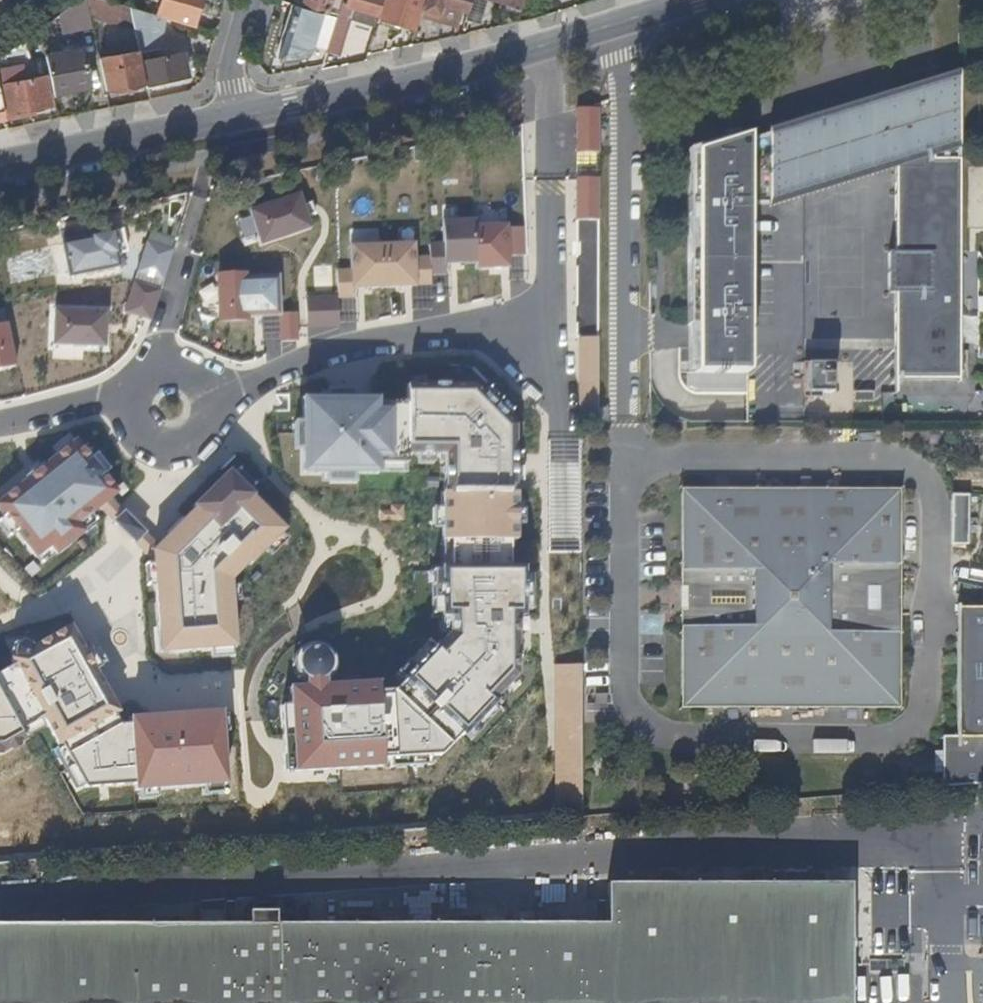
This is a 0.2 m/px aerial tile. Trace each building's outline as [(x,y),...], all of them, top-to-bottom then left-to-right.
[(85,0),(82,0),(55,19),(66,28),(90,15),(89,13),(85,0)] [(89,13),(134,26),(130,9),(107,2),(99,0),(85,0),(89,13)] [(159,18),(162,8),(134,0),(133,0),(130,9),(159,18)] [(203,0),(161,0),(164,1),(162,8),(159,18),(167,20),(194,28),(203,0)] [(342,10),(343,4),(345,0),(309,0),(342,10)] [(384,0),(349,0),(348,6),(343,4),(342,10),(339,18),(331,46),(329,52),(343,56),(352,24),(357,8),(379,15),(384,0)] [(379,15),(377,21),(415,32),(420,14),(424,0),(384,0),(379,15)] [(420,14),(458,25),(465,0),(424,0),(420,14)] [(339,18),(299,6),(292,34),(331,46),(339,18)] [(357,8),(352,24),(374,31),(377,21),(379,15),(357,8)] [(159,18),(130,9),(134,26),(139,48),(156,45),(154,37),(163,36),(167,20),(159,18)] [(26,39),(0,58),(0,86),(1,85),(9,117),(53,107),(47,78),(36,80),(26,39)] [(98,51),(108,92),(147,83),(142,62),(139,48),(119,53),(117,46),(98,51)] [(82,48),(46,56),(56,100),(92,91),(82,48)] [(184,52),(142,62),(147,83),(189,73),(184,52)] [(697,144),(694,366),(742,366),(743,205),(889,160),(889,249),(882,249),(881,291),(888,291),(888,376),(951,375),(954,73),(823,112),(744,136),(743,129),(697,144)] [(240,211),(252,246),(302,229),(290,195),(240,211)] [(468,263),(467,225),(466,219),(432,220),(433,244),(421,245),(422,274),(436,273),(436,264),(468,263)] [(497,223),(467,225),(469,269),(500,267),(499,255),(513,254),(512,227),(498,228),(497,223)] [(113,268),(110,256),(113,255),(107,229),(80,235),(81,237),(54,243),(62,280),(113,268)] [(374,243),(376,288),(423,286),(422,257),(406,258),(405,242),(374,243)] [(130,273),(157,282),(166,251),(140,243),(130,273)] [(344,289),(376,288),(374,243),(340,245),(342,270),(329,271),(330,299),(344,299),(344,289)] [(210,278),(211,321),(239,320),(239,317),(255,317),(256,343),(289,342),(288,312),(270,313),(269,278),(237,279),(237,278),(210,278)] [(154,291),(127,283),(117,314),(144,322),(154,291)] [(98,311),(46,310),(46,348),(98,348),(98,311)] [(0,326),(0,371),(10,369),(1,326),(0,326)] [(833,396),(833,359),(802,359),(801,396),(833,396)] [(369,400),(295,399),(295,474),(370,474),(370,464),(399,464),(399,455),(443,455),(444,473),(437,473),(437,493),(434,493),(434,539),(444,539),(444,567),(433,568),(433,614),(443,614),(442,633),(430,645),(429,644),(395,677),(398,681),(386,693),(386,700),(373,700),(371,682),(319,685),(318,675),(320,674),(321,672),(323,670),(323,668),(324,665),(324,663),(324,659),(323,657),(321,654),(319,652),(317,650),(314,648),(310,647),(308,647),(305,647),(302,648),(299,650),(297,651),(295,654),(293,657),(292,661),(292,665),(293,668),(294,670),(295,672),(298,675),(299,676),(300,686),(284,687),(285,705),(277,706),(280,771),(296,771),(376,766),(376,758),(432,754),(455,732),(456,734),(490,701),(486,697),(510,674),(510,614),(515,614),(515,568),(512,568),(512,539),(507,539),(508,493),(506,493),(506,478),(511,478),(511,451),(505,451),(506,426),(466,386),(399,386),(399,403),(369,404),(369,400)] [(48,455),(69,440),(63,433),(43,448),(48,455)] [(70,440),(69,440),(48,455),(0,489),(0,521),(27,558),(42,548),(47,556),(78,534),(72,526),(112,498),(70,440)] [(278,529),(221,472),(186,508),(188,510),(146,552),(154,654),(204,650),(229,648),(224,581),(242,562),(244,564),(259,549),(278,529)] [(673,606),(672,704),(891,705),(892,487),(673,486),(672,582),(687,582),(686,606),(673,606)] [(962,498),(944,498),(944,543),(962,543),(962,498)] [(278,529),(259,549),(265,554),(284,534),(278,529)] [(949,738),(939,737),(938,784),(982,785),(982,608),(951,607),(949,738)] [(131,786),(132,793),(149,792),(198,788),(222,786),(217,714),(126,721),(127,729),(119,729),(114,721),(117,719),(93,678),(82,658),(68,632),(37,650),(35,646),(23,643),(14,648),(11,659),(12,663),(11,664),(14,671),(0,679),(0,752),(20,741),(16,735),(43,721),(47,728),(57,747),(59,746),(84,789),(131,786)] [(229,648),(204,650),(205,658),(230,656),(229,648)] [(87,656),(82,658),(93,678),(98,675),(87,656)] [(16,735),(20,741),(21,743),(47,728),(43,721),(16,735)] [(84,789),(59,746),(57,747),(52,750),(76,793),(84,789)] [(223,793),(222,786),(198,788),(198,795),(223,793)] [(149,792),(132,793),(132,800),(150,799),(149,792)] [(844,892),(591,889),(592,922),(0,927),(0,1002),(846,1002),(844,892)]
